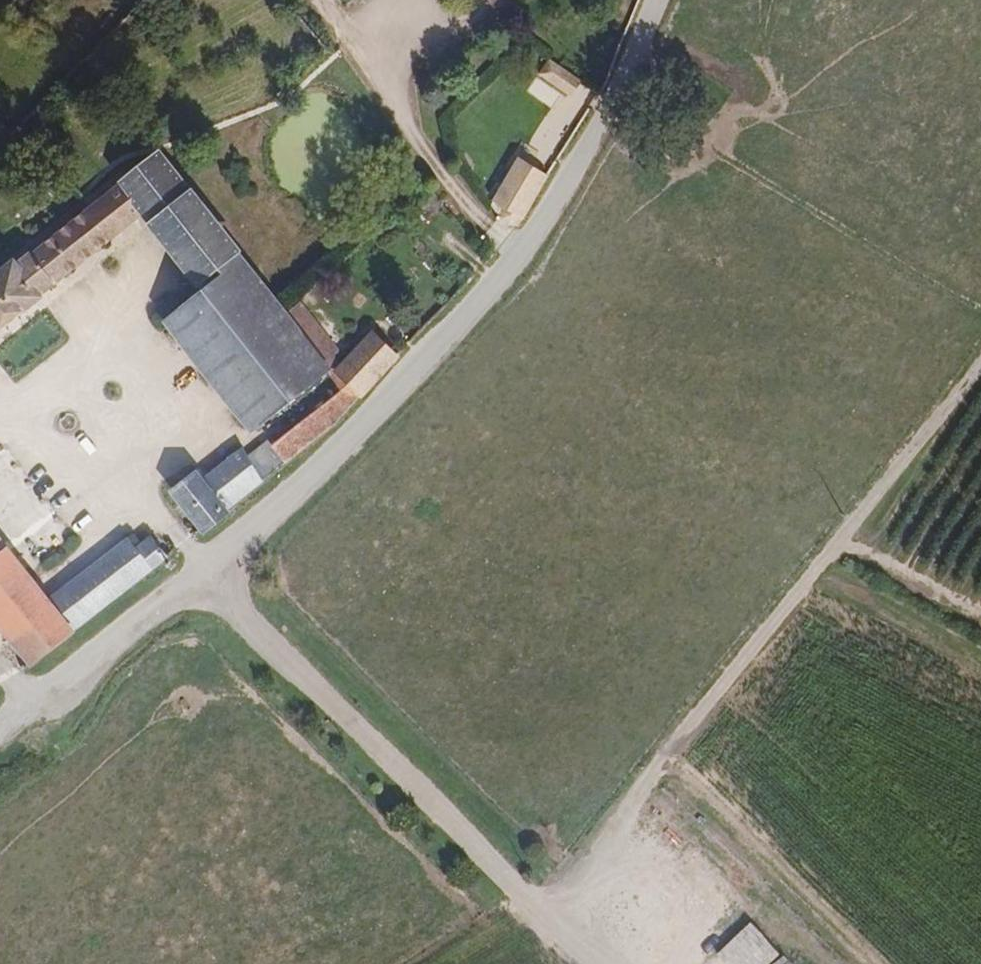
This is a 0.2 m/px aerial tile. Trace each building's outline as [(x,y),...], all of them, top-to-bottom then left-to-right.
[(145,211),(206,291),(171,318),(257,431),(336,369),(160,147),(90,197),(19,258),(12,252),(0,263),(0,328),(145,211)] [(522,223),(551,174),(522,156),(492,206),(522,223)] [(371,389),(405,353),(378,329),(349,367),(371,389)] [(360,401),(350,386),(274,446),(289,468),(360,401)] [(173,494),(204,534),(264,489),(236,454),(201,482),(197,476),(173,494)] [(23,574),(67,536),(0,456),(0,547),(5,553),(23,574)] [(131,558),(149,579),(169,562),(151,540),(131,558)] [(0,547),(0,622),(37,666),(74,637),(50,607),(23,574),(5,553),(0,547)] [(74,637),(149,579),(131,558),(126,551),(50,607),(74,637)] [(782,960),(747,923),(710,957),(717,963),(778,963),(782,960)]
